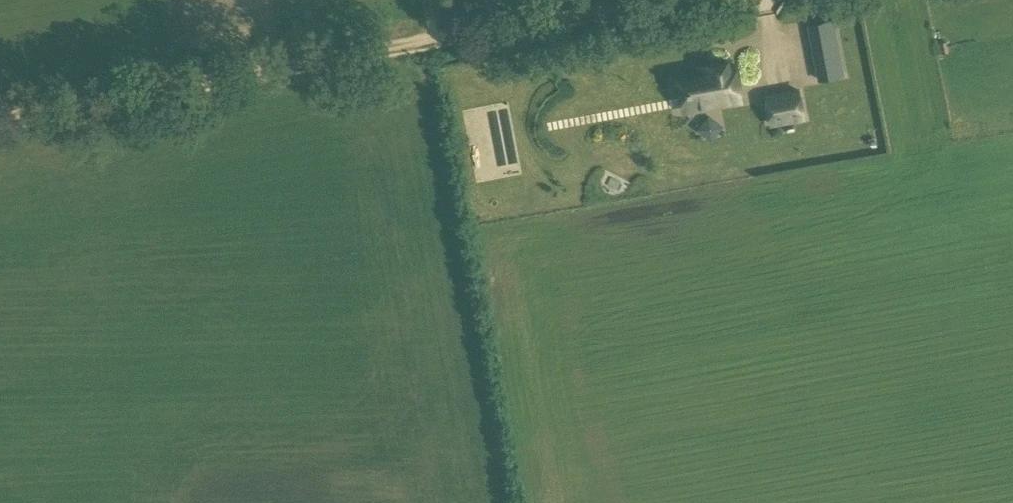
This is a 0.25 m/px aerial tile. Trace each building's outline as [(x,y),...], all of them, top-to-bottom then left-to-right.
[(830,21),(806,26),(809,39),(833,35),(830,21)] [(682,115),(744,104),(736,61),(729,63),(728,56),(704,60),(704,64),(692,66),(693,69),(675,73),(682,115)] [(798,86),(763,93),(769,127),(805,120),(798,86)]
